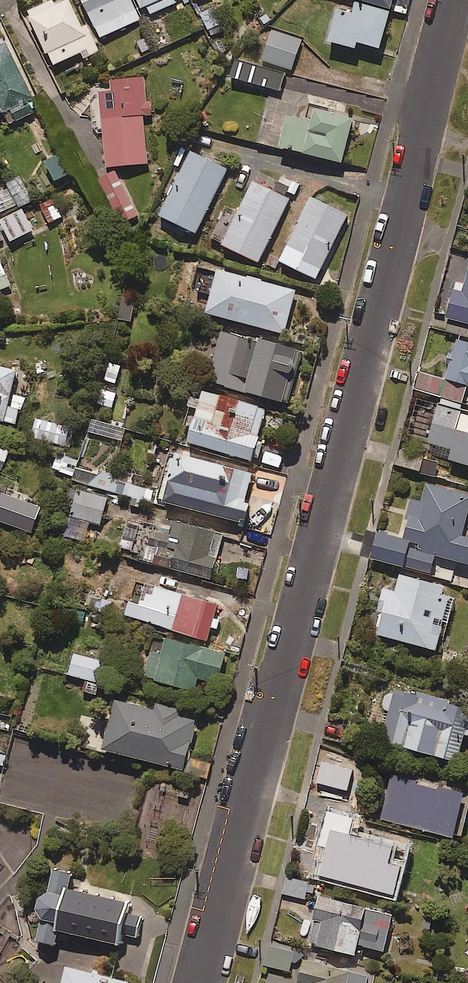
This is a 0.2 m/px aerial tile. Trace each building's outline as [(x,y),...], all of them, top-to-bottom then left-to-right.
[(72,0),(47,0),(26,12),(54,64),(80,50),(84,57),(98,49),(72,0)] [(132,0),(85,0),(101,35),(140,18),(132,0)] [(147,14),(176,1),(175,0),(141,0),(147,14)] [(390,9),(357,0),(353,14),(336,10),(329,37),(356,44),(358,38),(381,45),(390,9)] [(214,5),(201,10),(210,34),(223,29),(214,5)] [(301,39),(272,29),(262,57),(292,67),(301,39)] [(5,39),(0,42),(0,111),(4,109),(10,122),(38,108),(5,39)] [(285,72),(236,57),(231,74),(280,89),(285,72)] [(147,113),(145,76),(111,78),(112,89),(100,90),(101,101),(94,101),(96,125),(104,125),(106,163),(147,161),(144,114),(147,113)] [(288,100),(268,95),(257,140),(342,161),(353,115),(312,105),(309,118),(285,112),(288,100)] [(228,166),(192,148),(180,172),(176,170),(156,210),(196,230),(228,166)] [(68,172),(58,152),(45,158),(55,178),(68,172)] [(290,197),(254,178),(222,240),(259,259),(290,197)] [(348,212),(311,194),(280,258),(317,276),(348,212)] [(56,197),(39,204),(49,224),(65,216),(56,197)] [(21,210),(3,218),(11,236),(29,228),(21,210)] [(0,262),(0,289),(9,286),(0,262)] [(297,288),(219,265),(216,277),(204,273),(199,288),(212,292),(207,309),(284,331),(297,288)] [(464,289),(455,287),(448,314),(467,320),(467,275),(464,289)] [(135,298),(121,296),(118,317),(131,319),(135,298)] [(259,339),(223,328),(209,376),(287,400),(303,347),(260,334),(259,339)] [(459,336),(446,376),(420,368),(414,387),(463,402),(467,386),(467,339),(459,336)] [(0,363),(0,418),(15,422),(19,407),(7,404),(17,368),(0,363)] [(269,404),(205,386),(203,394),(194,391),(190,404),(197,407),(188,440),(253,458),(269,404)] [(440,401),(429,439),(453,446),(450,457),(467,461),(467,409),(440,401)] [(74,426),(36,416),(32,431),(70,440),(74,426)] [(253,470),(174,447),(160,497),(244,520),(250,500),(245,498),(253,470)] [(62,459),(57,473),(151,502),(155,488),(62,459)] [(427,483),(423,500),(411,497),(402,536),(425,542),(423,549),(467,560),(467,492),(427,483)] [(107,496),(74,487),(67,514),(101,522),(107,496)] [(174,534),(127,521),(120,546),(164,557),(162,563),(211,576),(223,532),(178,520),(174,534)] [(405,543),(374,536),(369,558),(400,565),(405,543)] [(446,582),(401,571),(396,589),(384,586),(379,608),(383,609),(378,632),(439,647),(446,617),(451,618),(455,599),(442,596),(446,582)] [(212,626),(218,628),(221,617),(215,615),(218,604),(231,607),(236,587),(203,578),(199,594),(135,577),(125,613),(208,640),(212,626)] [(112,600),(80,589),(76,600),(108,610),(112,600)] [(226,651),(168,635),(164,652),(152,648),(144,674),(195,687),(198,675),(218,680),(226,651)] [(105,660),(75,652),(69,672),(88,678),(85,690),(95,693),(105,660)] [(395,685),(383,740),(459,757),(466,729),(467,730),(467,702),(395,685)] [(197,733),(196,717),(182,712),(183,707),(157,700),(155,707),(118,696),(103,747),(207,777),(211,761),(190,755),(197,733)] [(465,789),(391,771),(380,818),(454,835),(465,789)] [(409,844),(338,825),(333,844),(325,842),(316,877),(381,894),(389,864),(403,868),(409,844)] [(73,870),(56,866),(51,887),(41,893),(39,904),(44,913),(40,935),(55,939),(58,926),(118,939),(120,928),(135,931),(138,916),(125,913),(129,897),(70,884),(73,870)] [(394,910),(320,893),(308,941),(356,952),(358,943),(385,949),(394,910)] [(297,948),(271,941),(265,963),(291,970),(297,948)] [(305,955),(298,982),(368,982),(370,973),(305,955)] [(67,963),(63,982),(138,982),(67,963)]
